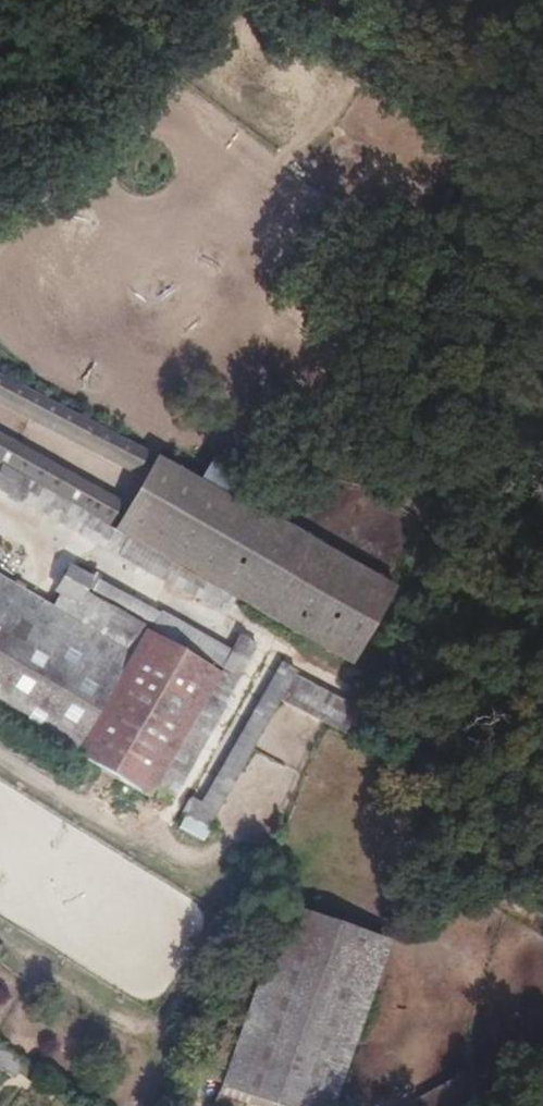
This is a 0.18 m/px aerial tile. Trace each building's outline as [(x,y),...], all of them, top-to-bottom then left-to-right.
[(152,449),(95,420),(0,371),(0,391),(8,395),(143,466),(152,449)] [(143,466),(8,395),(0,391),(0,400),(139,472),(143,466)] [(0,431),(0,439),(44,463),(121,506),(125,500),(0,431)] [(81,508),(111,525),(121,506),(44,463),(0,439),(0,463),(81,508)] [(209,581),(354,662),(398,584),(280,518),(251,510),(158,458),(117,528),(209,581)] [(200,596),(209,581),(117,528),(111,525),(81,508),(0,463),(0,485),(200,596)] [(99,632),(0,575),(0,708),(75,752),(133,654),(134,652),(99,632)] [(158,637),(237,680),(255,644),(185,607),(177,621),(93,578),(80,604),(106,617),(99,632),(134,652),(133,654),(142,659),(158,637)] [(224,701),(237,680),(158,637),(142,659),(211,695),(224,701)] [(109,707),(142,659),(133,654),(75,752),(109,707)] [(135,823),(211,695),(142,659),(109,707),(75,752),(61,779),(135,823)] [(173,826),(203,841),(276,698),(341,731),(354,704),(273,663),(202,802),(189,796),(173,826)] [(248,1010),(222,1086),(278,1105),(333,1105),(391,941),(287,904),(258,981),(248,1010)] [(233,1004),(248,1010),(258,981),(243,976),(233,1004)] [(29,1060),(0,1040),(0,1067),(16,1078),(29,1060)]
